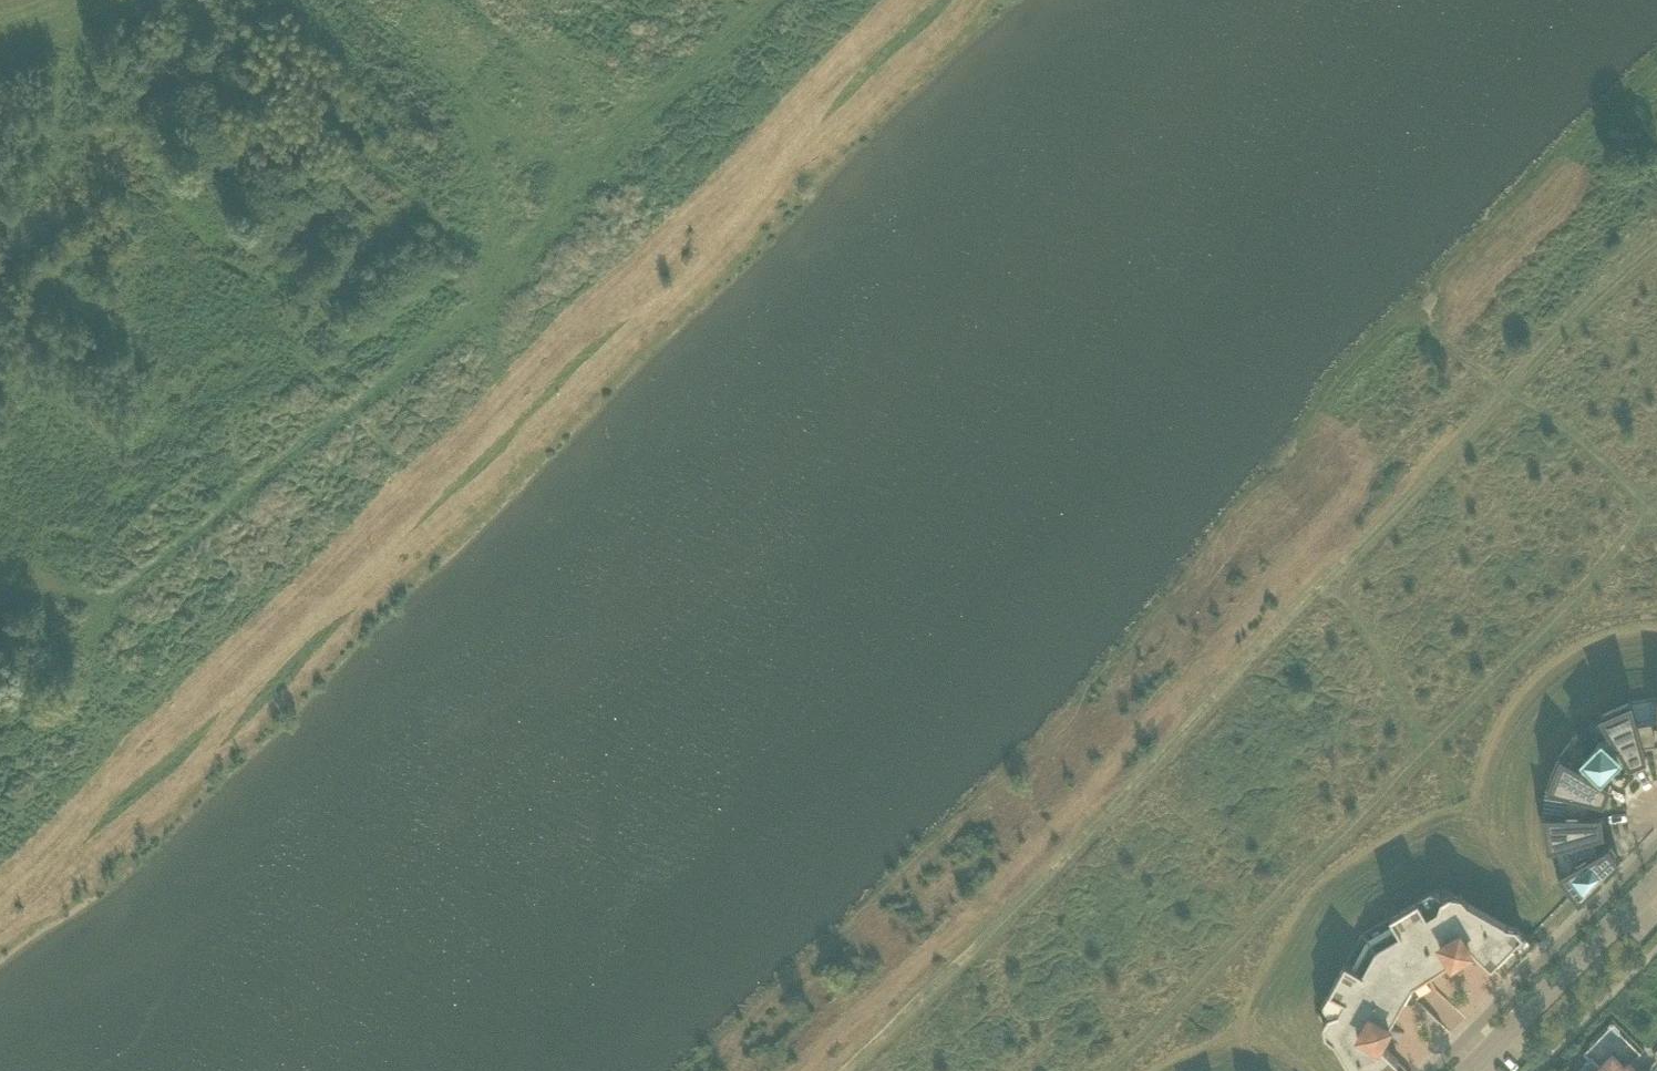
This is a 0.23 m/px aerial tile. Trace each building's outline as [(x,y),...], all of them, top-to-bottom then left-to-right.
[(1643,742),(1637,720),(1631,697),(1629,698),(1630,700),(1603,711),(1601,709),(1600,710),(1613,731),(1603,737),(1595,746),(1612,763),(1620,754),(1625,751),(1631,762),(1647,755),(1643,742)] [(1637,720),(1643,742),(1656,740),(1656,718),(1637,720)] [(1602,772),(1612,763),(1595,746),(1585,755),(1580,765),(1560,753),(1558,752),(1557,754),(1559,755),(1548,782),(1546,782),(1545,783),(1569,789),(1590,795),(1604,799),(1610,783),(1599,777),(1602,772)] [(1569,840),(1590,834),(1604,830),(1602,814),(1588,813),(1590,795),(1569,789),(1565,813),(1541,813),(1541,815),(1544,815),(1547,844),(1545,844),(1546,846),(1569,840)] [(1597,851),(1590,834),(1569,840),(1578,862),(1557,874),(1558,875),(1560,874),(1574,893),(1578,897),(1576,899),(1577,900),(1620,858),(1609,844),(1597,851)] [(1380,1041),(1385,1033),(1391,1037),(1398,1044),(1405,1031),(1396,1028),(1389,1025),(1406,995),(1412,999),(1432,979),(1428,973),(1457,956),(1461,962),(1464,971),(1476,964),(1469,957),(1465,951),(1473,946),(1505,977),(1541,940),(1533,936),(1524,931),(1517,923),(1507,922),(1471,902),(1463,893),(1451,890),(1442,896),(1431,890),(1365,929),(1362,932),(1347,959),(1320,1008),(1318,1008),(1318,1012),(1320,1012),(1324,1020),(1327,1032),(1335,1038),(1355,1070),(1411,1070),(1380,1041)] [(1629,1061),(1625,1065),(1613,1053),(1601,1065),(1592,1055),(1585,1062),(1578,1068),(1581,1070),(1639,1070),(1629,1061)] [(1585,1062),(1579,1055),(1578,1055),(1572,1062),(1578,1068),(1585,1062)]
